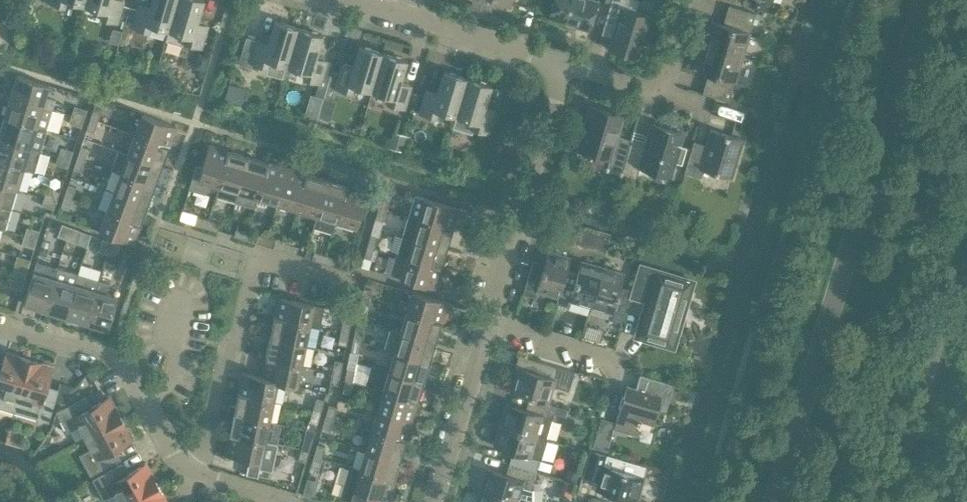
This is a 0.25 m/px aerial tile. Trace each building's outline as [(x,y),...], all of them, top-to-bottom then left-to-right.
[(84,5),(102,10),(100,18),(117,23),(124,0),(86,0),(84,5)] [(178,0),(152,0),(150,7),(139,4),(131,27),(149,32),(151,25),(169,30),(178,0)] [(169,30),(166,40),(183,45),(184,43),(201,48),(208,24),(197,21),(204,0),(178,0),(169,30)] [(471,7),(478,10),(481,0),(473,0),(471,7)] [(478,10),(486,12),(489,1),(510,7),(512,0),(481,0),(478,10)] [(597,1),(595,0),(554,0),(549,17),(588,30),(597,1)] [(605,21),(616,25),(609,49),(636,57),(649,16),(635,12),(639,0),(638,0),(611,0),(605,21)] [(704,46),(742,57),(755,13),(728,5),(723,24),(712,21),(704,46)] [(283,79),(287,65),(299,27),(275,20),(268,42),(257,39),(257,41),(245,37),(238,63),(252,67),(253,63),(267,68),(265,74),(283,79)] [(299,27),(287,65),(305,71),(303,78),(318,83),(315,95),(323,97),(331,71),(334,62),(327,60),(316,56),(323,34),(299,27)] [(112,28),(109,41),(118,44),(121,31),(112,28)] [(331,71),(323,97),(331,99),(334,88),(352,93),(354,85),(372,91),(383,52),(359,45),(353,67),(341,64),(339,73),(331,71)] [(742,57),(704,46),(697,71),(708,74),(702,93),(729,101),(742,57)] [(383,52),(372,91),(389,96),(387,103),(404,108),(411,85),(400,82),(407,59),(383,52)] [(199,53),(195,64),(198,69),(204,71),(209,56),(199,53)] [(438,110),(456,116),(467,77),(444,70),(437,93),(426,89),(419,113),(436,118),(438,110)] [(10,96),(52,108),(55,100),(44,96),(48,84),(16,75),(10,96)] [(491,84),(467,77),(456,116),(452,128),(470,133),(471,129),(489,134),(496,110),(484,107),(491,84)] [(229,86),(225,98),(240,102),(244,91),(229,86)] [(4,117),(46,129),(52,108),(10,96),(4,117)] [(71,114),(84,118),(86,109),(74,105),(71,114)] [(621,174),(631,140),(617,136),(623,115),(590,106),(577,149),(609,158),(606,170),(621,174)] [(90,118),(98,121),(102,109),(94,107),(90,118)] [(748,113),(745,121),(756,125),(758,116),(748,113)] [(84,118),(71,114),(69,123),(81,127),(84,118)] [(134,134),(169,147),(176,127),(142,114),(134,134)] [(0,130),(0,138),(29,147),(40,150),(46,129),(36,126),(4,117),(0,130)] [(98,121),(90,118),(86,129),(94,132),(96,127),(98,121)] [(98,121),(96,127),(105,130),(107,124),(98,121)] [(631,140),(621,174),(636,179),(639,167),(670,176),(675,161),(681,163),(686,148),(679,146),(683,133),(652,124),(646,144),(631,140)] [(744,125),(742,133),(753,137),(756,129),(744,125)] [(731,178),(743,139),(710,129),(704,148),(693,145),(684,172),(700,177),(702,169),(731,178)] [(392,133),(388,147),(401,151),(405,137),(392,133)] [(127,153),(162,166),(169,147),(134,134),(127,153)] [(23,167),(34,171),(41,150),(29,147),(0,138),(0,160),(23,167)] [(219,185),(229,151),(209,144),(202,165),(196,163),(189,187),(202,192),(203,192),(205,192),(208,191),(209,190),(211,183),(219,185)] [(57,155),(70,159),(73,150),(60,146),(57,155)] [(77,157),(85,159),(88,148),(81,146),(77,157)] [(117,149),(110,168),(120,172),(154,185),(162,166),(127,153),(117,149)] [(229,151),(219,185),(216,195),(235,201),(249,156),(229,151)] [(70,159),(57,155),(54,164),(67,168),(70,159)] [(268,162),(249,156),(235,201),(255,207),(268,162)] [(85,159),(77,157),(73,169),(81,171),(85,159)] [(6,185),(5,185),(17,189),(23,167),(0,160),(0,183),(6,185)] [(268,162),(256,203),(265,206),(266,199),(277,203),(288,168),(268,162)] [(297,209),(307,174),(288,168),(277,203),(297,209)] [(113,192),(147,204),(154,185),(120,172),(113,192)] [(307,174),(297,209),(316,214),(327,180),(307,174)] [(327,180),(316,214),(313,227),(332,233),(336,220),(346,186),(334,182),(336,176),(328,174),(327,180)] [(11,209),(17,189),(5,185),(6,185),(0,183),(0,205),(11,209)] [(64,195),(71,198),(75,187),(68,185),(64,195)] [(367,192),(346,186),(336,220),(356,226),(367,192)] [(44,196),(56,200),(59,191),(47,187),(44,196)] [(106,211),(140,223),(147,204),(113,192),(106,211)] [(71,198),(64,195),(60,207),(68,210),(71,198)] [(382,195),(379,206),(386,209),(386,208),(390,197),(382,195)] [(56,200),(44,196),(41,205),(46,206),(53,209),(56,200)] [(424,198),(418,218),(452,229),(459,208),(424,198)] [(0,205),(0,228),(5,229),(11,209),(0,205)] [(379,206),(375,218),(383,220),(386,209),(379,206)] [(140,223),(106,211),(99,231),(133,243),(140,223)] [(408,215),(402,235),(447,248),(452,229),(418,218),(408,215)] [(206,227),(208,220),(197,216),(194,224),(206,227)] [(208,220),(206,227),(217,231),(220,223),(208,220)] [(66,239),(70,227),(61,223),(57,236),(66,239)] [(24,235),(37,239),(39,230),(26,226),(24,235)] [(66,239),(74,242),(79,230),(70,227),(66,239)] [(245,239),(247,231),(236,228),(234,236),(245,239)] [(247,231),(245,239),(257,242),(259,235),(247,231)] [(367,245),(375,248),(378,236),(370,234),(367,245)] [(37,239),(24,235),(21,244),(34,248),(37,239)] [(402,235),(397,254),(441,268),(447,248),(402,235)] [(106,253),(111,241),(102,238),(98,250),(106,253)] [(284,251),(287,243),(275,240),(273,247),(284,251)] [(111,241),(106,253),(115,256),(119,244),(111,241)] [(287,243),(284,251),(296,254),(298,246),(287,243)] [(375,248),(367,245),(364,257),(371,259),(375,248)] [(323,262),(326,255),(314,251),(312,259),(323,262)] [(558,296),(566,270),(570,257),(548,251),(544,263),(533,260),(523,293),(535,297),(537,290),(558,296)] [(397,254),(395,254),(389,274),(440,290),(442,280),(437,279),(441,268),(397,254)] [(326,255),(323,262),(335,266),(337,258),(326,255)] [(33,271),(23,303),(45,309),(54,280),(57,267),(36,261),(33,271)] [(591,306),(602,267),(581,261),(577,273),(566,270),(558,296),(556,303),(568,307),(570,300),(591,306)] [(638,265),(631,289),(645,293),(652,270),(638,265)] [(57,267),(45,309),(65,315),(78,274),(57,267)] [(602,267),(591,306),(611,312),(609,319),(621,323),(631,289),(620,286),(624,273),(602,267)] [(12,276),(24,280),(27,271),(14,268),(12,276)] [(680,318),(691,281),(656,271),(642,316),(640,315),(639,319),(639,326),(641,333),(646,339),(652,343),(659,344),(666,343),(673,339),(678,333),(681,326),(680,318)] [(78,274),(65,315),(86,322),(96,290),(99,280),(78,274)] [(21,289),(24,280),(12,276),(9,285),(21,289)] [(96,290),(86,322),(107,328),(117,296),(105,293),(108,283),(99,280),(96,290)] [(361,299),(369,301),(371,290),(363,288),(361,299)] [(412,291),(409,303),(400,301),(397,309),(406,312),(441,322),(445,310),(451,312),(453,304),(447,302),(412,291)] [(273,317),(309,325),(320,327),(324,306),(313,304),(278,296),(273,317)] [(369,301),(361,299),(359,312),(366,313),(369,301)] [(435,342),(441,322),(406,312),(401,331),(435,342)] [(273,317),(269,337),(305,345),(316,347),(320,327),(309,325),(273,317)] [(340,331),(348,333),(351,321),(343,320),(340,331)] [(353,340),(361,341),(364,329),(355,328),(353,340)] [(435,342),(401,331),(390,328),(384,348),(395,351),(429,361),(435,342)] [(348,333),(340,331),(338,343),(346,345),(348,333)] [(265,357),(301,365),(305,345),(269,337),(265,357)] [(361,341),(353,340),(350,352),(359,354),(361,341)] [(389,371),(424,381),(429,361),(395,351),(389,371)] [(29,359),(6,352),(0,373),(0,408),(13,412),(29,359)] [(277,381),(277,382),(296,386),(301,365),(265,357),(261,376),(261,377),(277,381)] [(29,359),(13,412),(48,422),(57,393),(45,390),(52,366),(29,359)] [(332,371),(340,373),(342,361),(334,359),(332,371)] [(518,367),(510,392),(529,398),(548,403),(553,385),(561,388),(567,369),(564,369),(540,361),(536,373),(518,367)] [(345,380),(353,381),(355,370),(347,368),(345,380)] [(340,373),(332,371),(329,383),(337,385),(340,373)] [(383,390),(418,400),(424,381),(389,371),(383,390)] [(273,401),(277,382),(277,381),(261,377),(261,376),(242,372),(237,393),(273,401)] [(665,409),(673,384),(640,374),(635,388),(626,385),(613,429),(633,435),(637,419),(653,423),(657,407),(665,409)] [(353,381),(345,380),(342,392),(350,394),(353,381)] [(94,383),(84,389),(87,395),(98,389),(94,383)] [(377,410),(412,420),(418,400),(383,390),(377,410)] [(273,401),(237,393),(235,406),(229,404),(227,412),(269,421),(273,401)] [(84,437),(121,417),(109,396),(88,408),(82,397),(56,411),(67,432),(78,426),(84,437)] [(316,398),(313,409),(320,411),(324,400),(316,398)] [(507,403),(500,425),(546,438),(553,413),(566,417),(568,409),(556,406),(548,403),(529,398),(525,409),(507,403)] [(325,416),(333,418),(337,407),(329,404),(325,416)] [(317,423),(320,411),(313,409),(309,421),(317,423)] [(412,420),(377,410),(371,430),(406,440),(412,420)] [(232,421),(229,433),(277,443),(281,423),(269,421),(227,412),(226,420),(232,421)] [(333,418),(325,416),(322,428),(329,430),(333,418)] [(121,417),(84,437),(90,448),(79,454),(90,475),(116,461),(111,450),(132,438),(121,417)] [(500,425),(494,446),(513,451),(509,463),(536,471),(539,459),(541,460),(547,438),(546,438),(500,425)] [(365,449),(400,460),(406,440),(371,430),(365,449)] [(229,433),(225,454),(249,459),(246,474),(258,477),(259,469),(272,471),(278,443),(277,443),(229,433)] [(301,448),(309,450),(312,439),(305,437),(301,448)] [(314,455),(321,457),(325,446),(317,444),(314,455)] [(309,450),(301,448),(298,460),(305,462),(309,450)] [(400,460),(365,449),(360,469),(394,479),(400,460)] [(582,474),(598,479),(596,488),(616,494),(613,501),(632,501),(632,499),(636,500),(643,477),(642,477),(645,465),(607,454),(589,449),(588,452),(582,474)] [(321,457),(314,455),(310,467),(318,469),(321,457)] [(157,484),(146,463),(124,475),(118,464),(92,479),(103,499),(115,493),(120,501),(125,501),(157,484)] [(480,490),(518,501),(522,501),(532,501),(532,490),(530,489),(536,471),(509,463),(506,474),(487,469),(480,490)] [(569,464),(564,479),(575,482),(579,468),(569,464)] [(360,469),(348,465),(338,497),(350,501),(354,501),(375,501),(377,496),(388,500),(394,479),(360,469)] [(125,501),(167,501),(157,484),(125,501)] [(518,501),(480,490),(477,501),(522,501),(518,501)]
